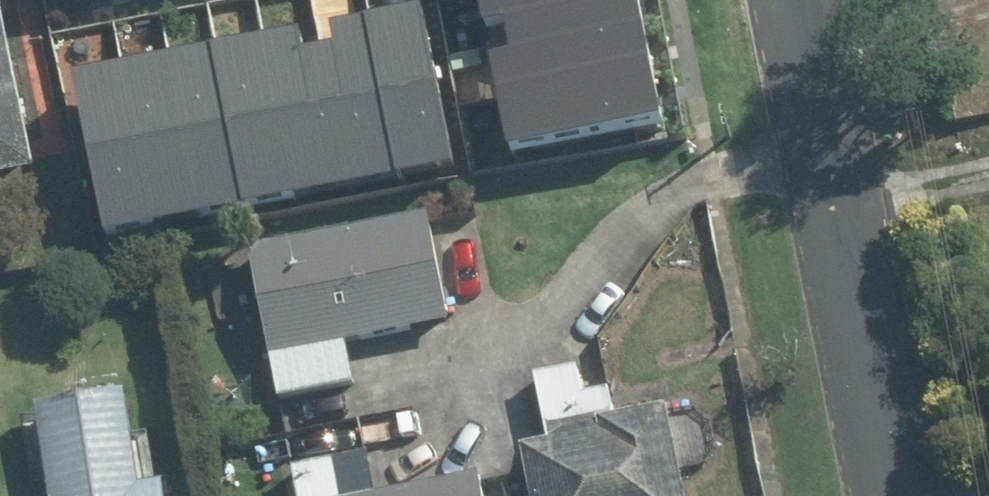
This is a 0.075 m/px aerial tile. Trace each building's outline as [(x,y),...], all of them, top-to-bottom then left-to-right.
[(43,168),(9,0),(0,0),(0,177),(43,168)] [(503,55),(650,30),(645,0),(509,0),(494,2),(503,55)] [(418,181),(468,172),(439,12),(389,22),(418,181)] [(368,190),(418,181),(389,22),(339,31),(368,190)] [(503,55),(512,108),(659,83),(650,30),(503,55)] [(318,199),(368,190),(339,31),(289,40),(318,199)] [(268,208),(318,199),(289,40),(239,49),(268,208)] [(218,217),(268,208),(239,49),(189,58),(218,217)] [(169,226),(218,217),(189,58),(139,67),(169,226)] [(119,235),(169,226),(139,67),(90,76),(119,235)] [(512,108),(522,161),(668,136),(659,83),(512,108)] [(344,345),(444,329),(426,221),(255,248),(279,403),(352,391),(344,345)] [(620,386),(591,390),(587,362),(537,370),(548,440),(532,442),(541,495),(697,495),(683,405),(624,414),(620,386)] [(180,481),(156,484),(142,396),(50,410),(63,495),(182,495),(180,481)] [(301,472),(307,495),(496,495),(489,466),(385,490),(377,455),(301,472)]
